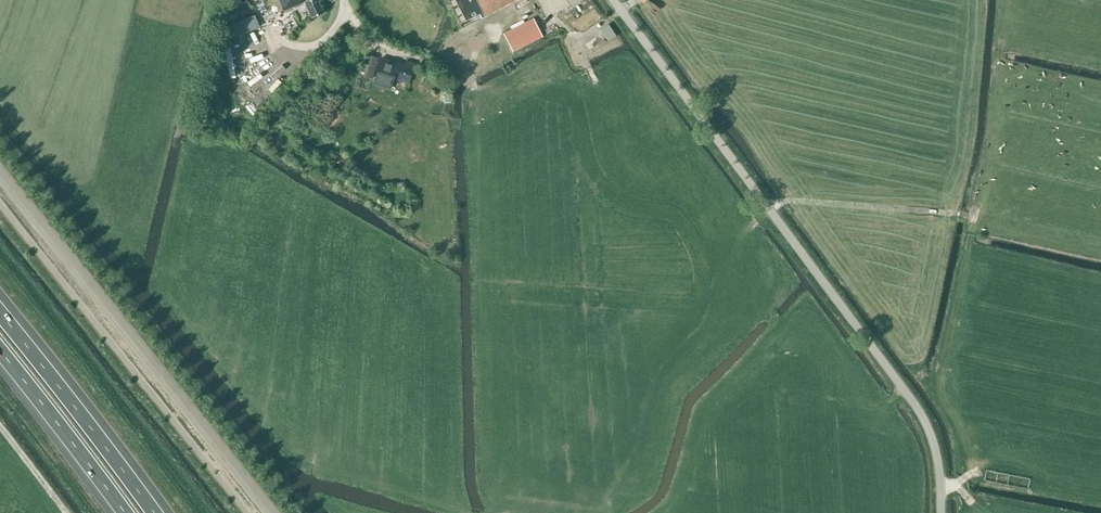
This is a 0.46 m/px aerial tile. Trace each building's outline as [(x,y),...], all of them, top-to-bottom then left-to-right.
[(318,0),(279,0),(284,11),(305,2),(311,17),(323,12),(318,0)] [(466,21),(479,14),(481,18),(513,2),(517,9),(530,3),(529,0),(455,0),(466,21)] [(237,7),(243,17),(255,11),(249,1),(237,7)] [(237,38),(262,28),(256,14),(231,23),(237,38)] [(513,52),(542,36),(533,19),(503,34),(513,52)] [(602,29),(609,41),(617,36),(611,24),(602,29)] [(235,86),(262,77),(259,67),(241,73),(233,48),(224,51),(235,86)] [(378,58),(366,54),(360,75),(372,78),(378,58)] [(373,83),(390,88),(393,79),(408,83),(414,64),(405,61),(404,65),(381,58),(373,83)] [(336,157),(332,164),(339,169),(344,161),(336,157)]
